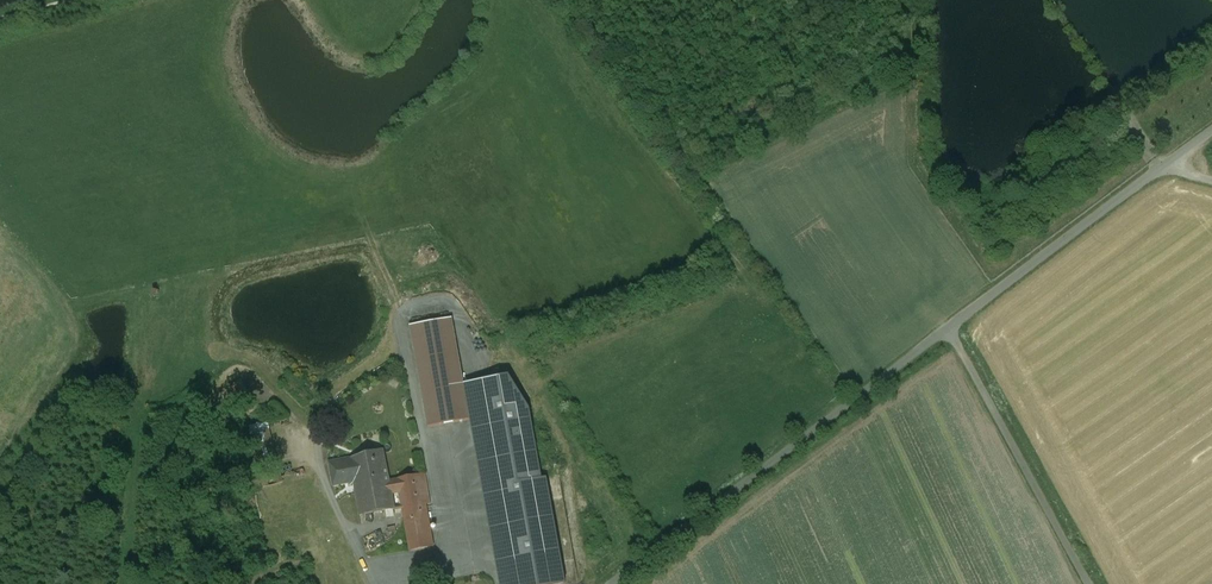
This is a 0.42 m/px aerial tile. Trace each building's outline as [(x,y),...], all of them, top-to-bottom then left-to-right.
[(452,317),(410,324),(427,425),(469,417),(452,317)] [(507,374),(474,379),(483,426),(531,418),(530,408),(507,374)] [(531,418),(483,426),(486,444),(534,435),(531,418)] [(267,422),(248,427),(249,431),(256,460),(261,478),(280,473),(267,422)] [(256,460),(249,431),(244,432),(251,461),(256,460)] [(486,444),(510,583),(561,583),(564,583),(546,476),(541,477),(534,435),(486,444)] [(349,459),(328,463),(333,486),(353,482),(356,494),(390,488),(388,481),(387,475),(383,451),(349,457),(349,459)] [(282,483),(280,473),(261,478),(263,488),(282,483)] [(425,475),(388,481),(390,488),(391,494),(402,492),(404,507),(403,507),(410,551),(433,547),(425,504),(430,503),(425,475)] [(390,488),(356,494),(360,515),(385,511),(393,510),(394,510),(391,494),(390,488)] [(236,573),(224,580),(227,583),(238,583),(241,582),(236,573)]
